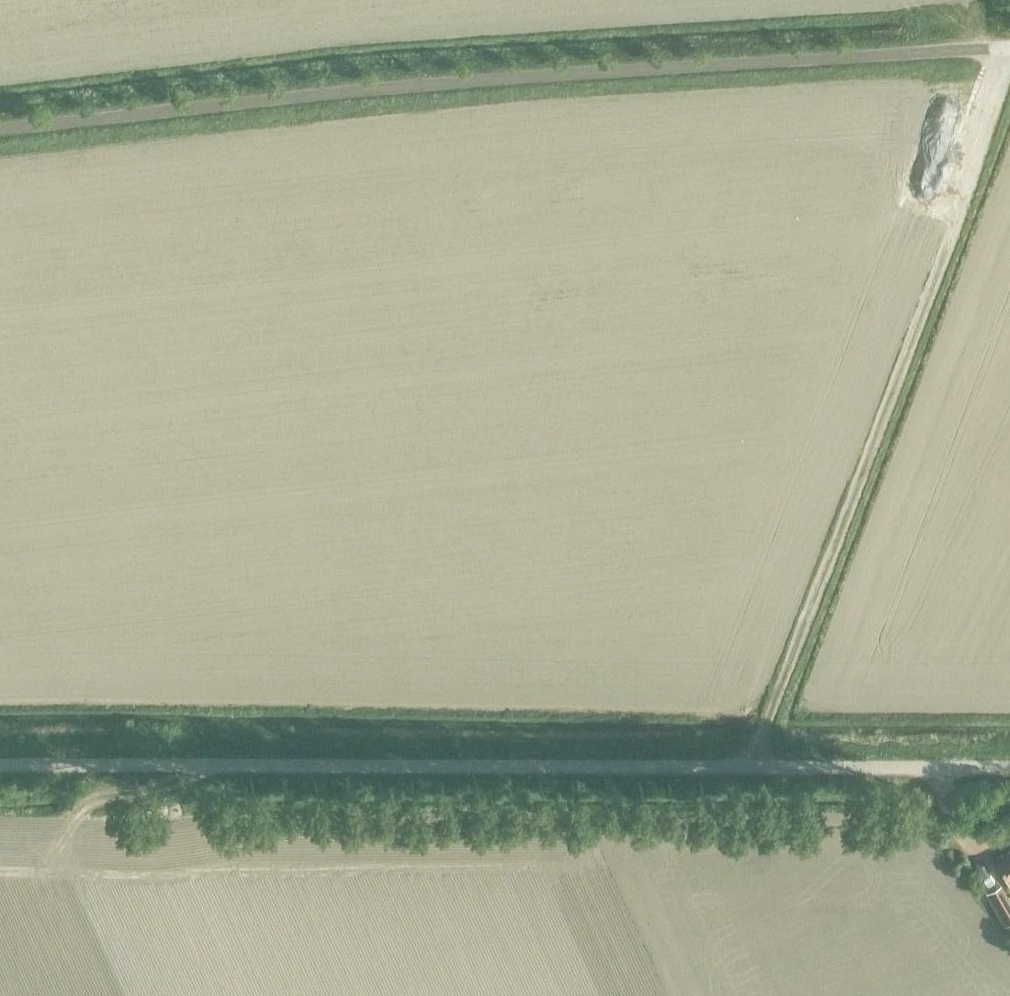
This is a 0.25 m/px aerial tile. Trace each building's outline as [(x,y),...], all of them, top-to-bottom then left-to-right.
[(1009,880),(1009,851),(996,857),(1007,881),(1009,880)] [(986,894),(1004,927),(1009,924),(1009,902),(1001,886),(986,894)]
